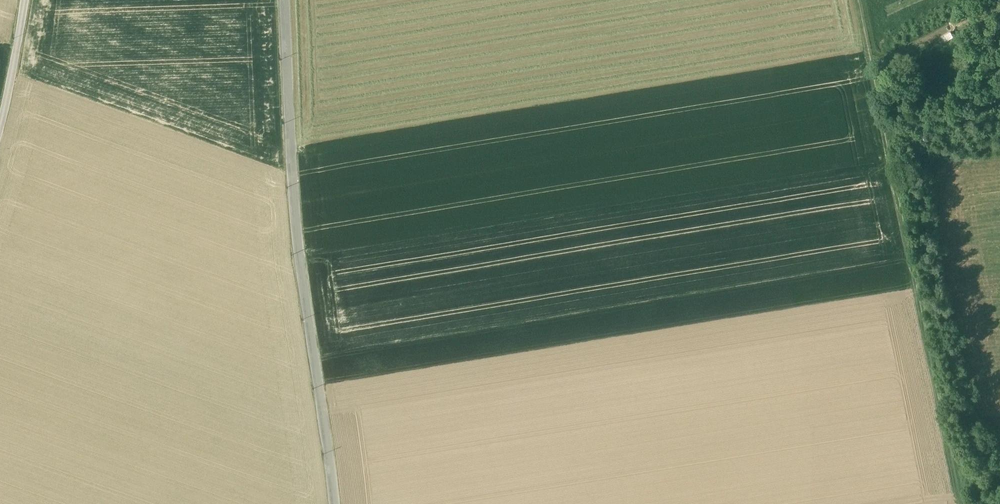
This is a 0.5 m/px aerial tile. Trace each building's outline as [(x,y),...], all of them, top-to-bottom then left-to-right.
[(951,33),(945,36),(948,41),(954,38),(951,33)]
